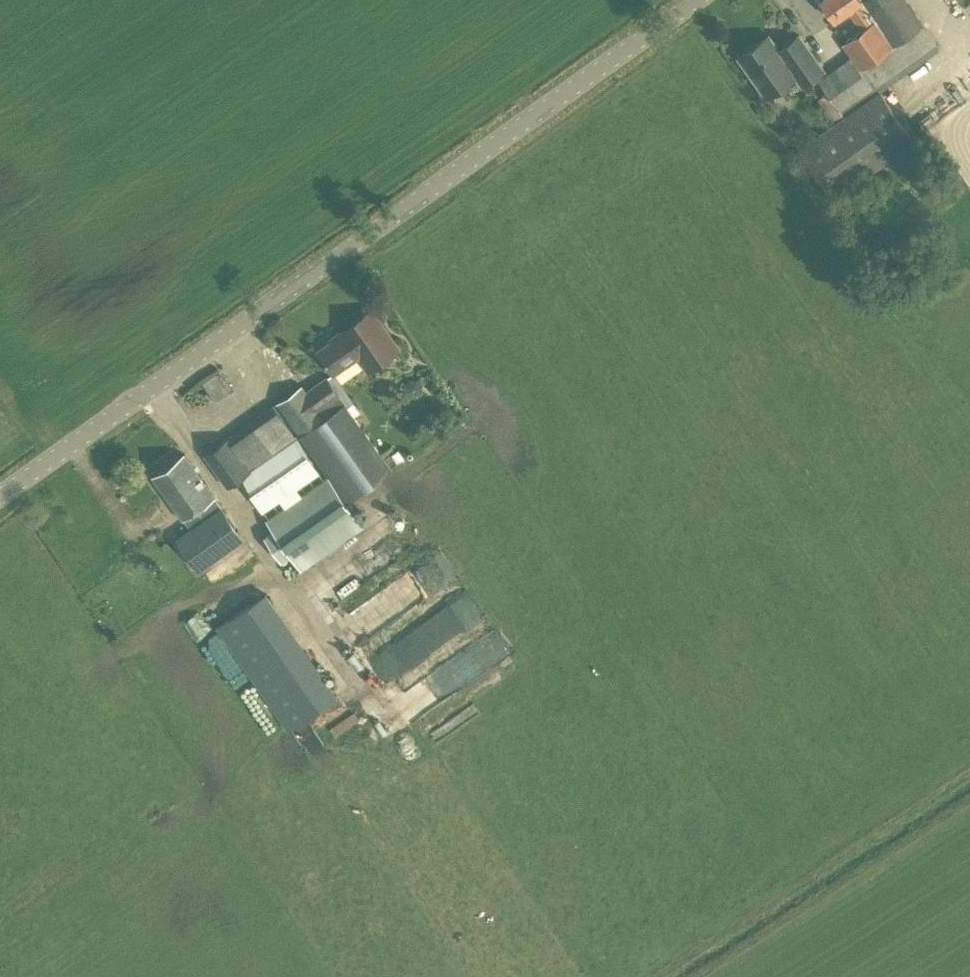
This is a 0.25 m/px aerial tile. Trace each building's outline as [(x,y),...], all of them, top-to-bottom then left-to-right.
[(861,0),(822,0),(835,19),(849,9),(863,30),(843,44),(854,60),(820,83),(826,93),(818,99),(835,122),(798,148),(832,197),(913,141),(875,86),(935,43),(905,0),(864,0),(862,1),(861,0)] [(784,57),(768,35),(738,56),(765,95),(795,75),(801,84),(823,70),(804,43),(784,57)] [(368,368),(397,349),(371,311),(330,340),(331,342),(319,350),(334,373),(359,355),(368,368)] [(301,384),(276,402),(303,441),(347,502),(393,469),(348,405),(328,377),(327,375),(306,390),(301,384)] [(207,460),(224,484),(246,469),(259,488),(306,453),(276,411),(207,460)] [(199,569),(243,538),(184,454),(154,475),(192,529),(178,538),(199,569)] [(274,530),(264,537),(282,561),(291,554),(297,563),(355,522),(324,479),(267,520),(274,530)] [(233,572),(256,555),(248,543),(225,560),(233,572)] [(213,586),(222,579),(219,575),(227,570),(222,563),(205,574),(213,586)] [(288,731),(336,698),(265,594),(217,627),(288,731)]
